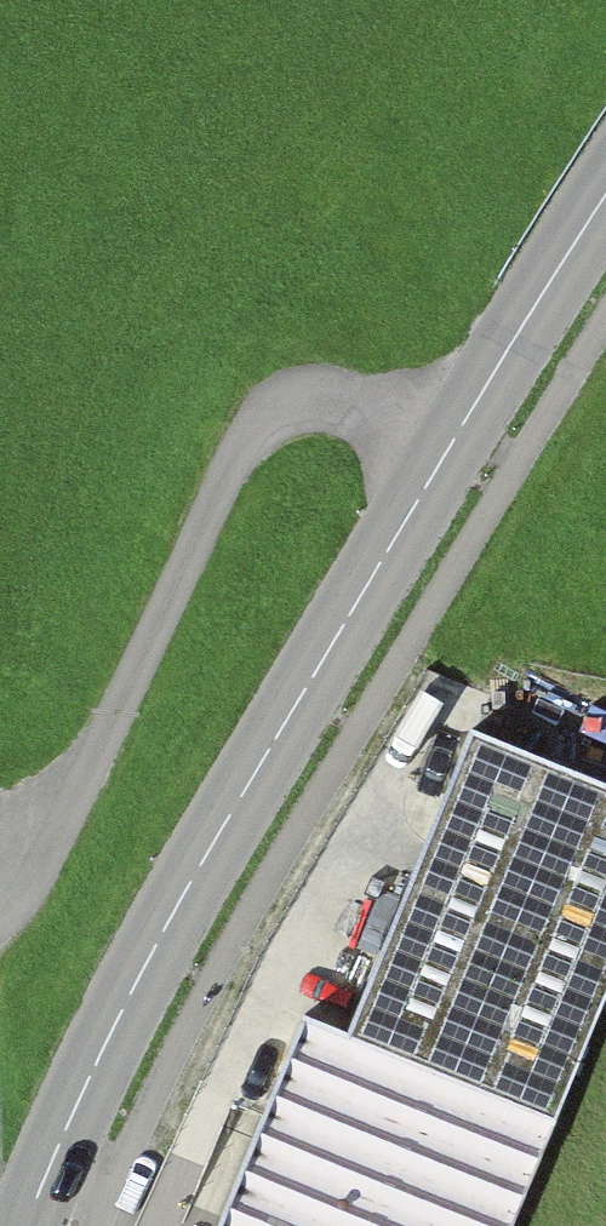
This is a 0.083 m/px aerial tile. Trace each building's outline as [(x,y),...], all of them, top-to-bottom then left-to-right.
[(470,740),(348,1043),(304,1027),(223,1225),(515,1225),(605,1006),(605,792),(470,740)]
